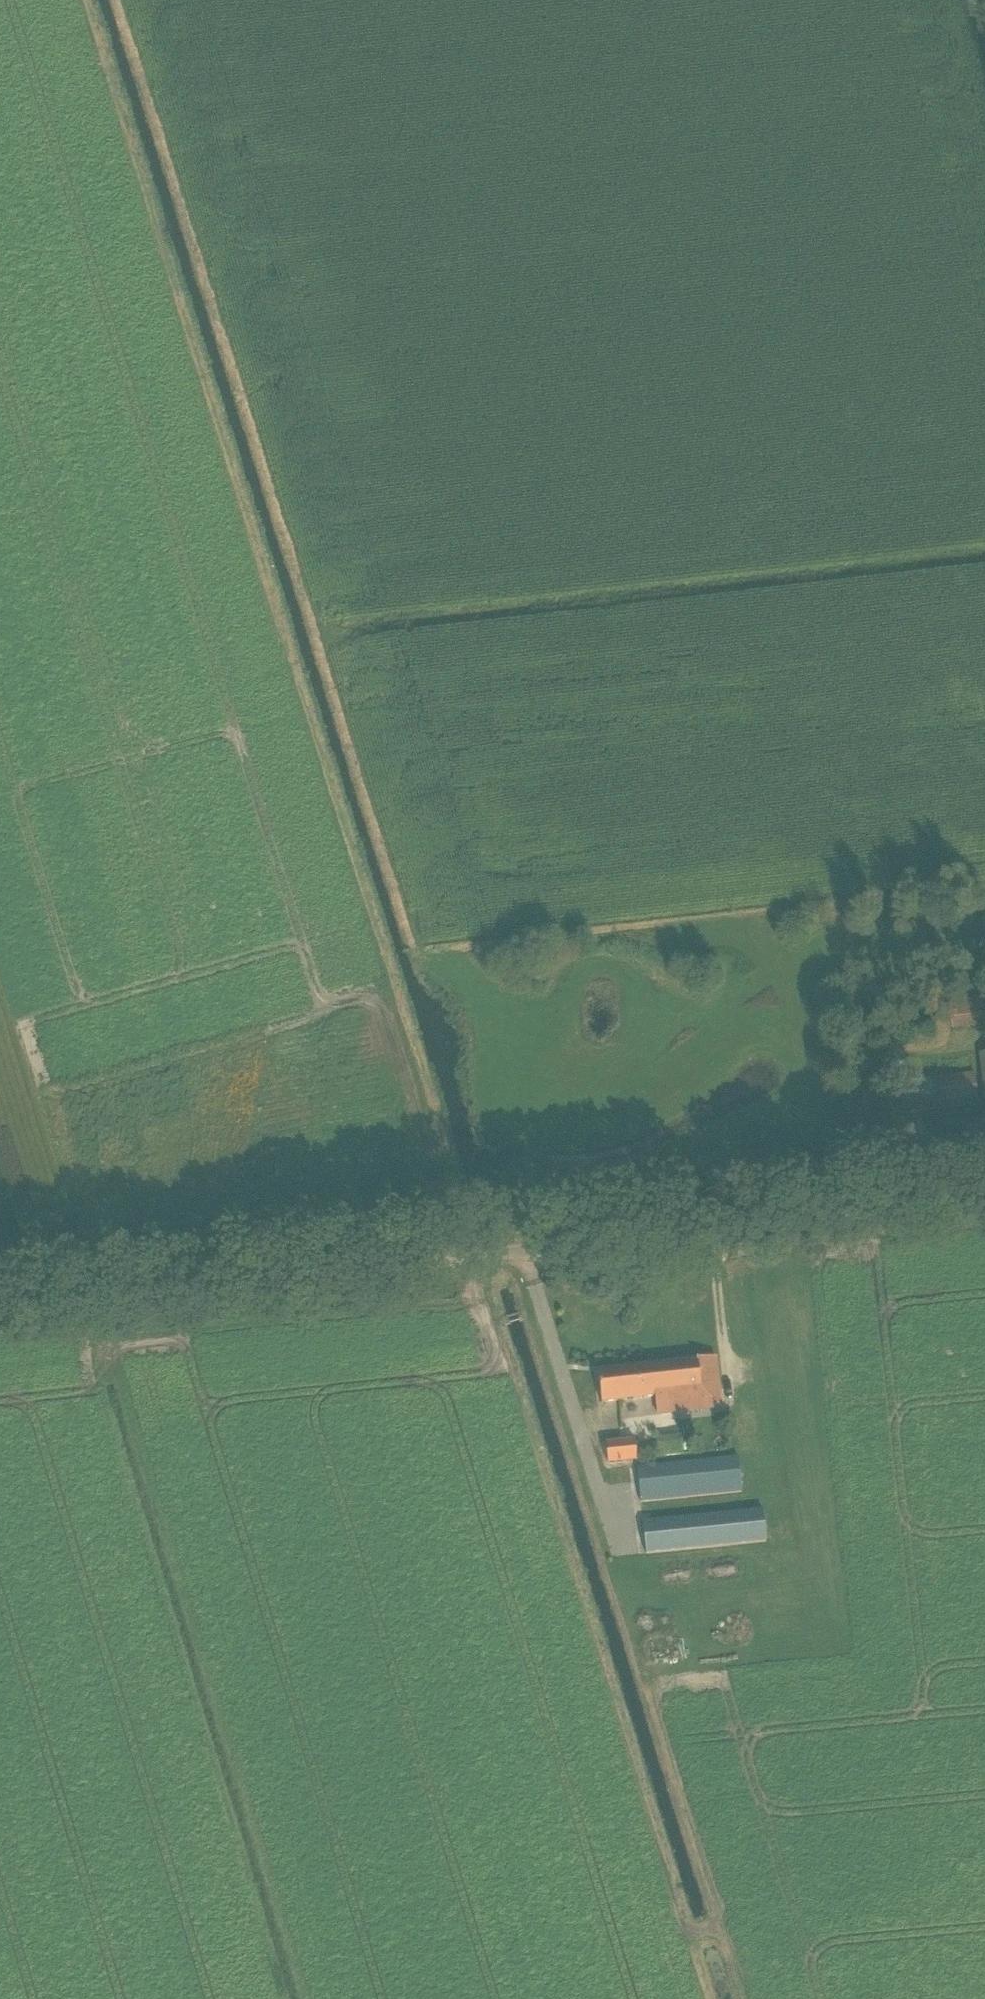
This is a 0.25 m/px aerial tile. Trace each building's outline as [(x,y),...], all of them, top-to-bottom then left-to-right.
[(655,1398),(657,1415),(721,1408),(715,1358),(598,1370),(602,1404),(655,1398)] [(606,1442),(608,1462),(637,1459),(634,1438),(606,1442)] [(637,1467),(641,1502),(743,1491),(739,1456),(637,1467)] [(643,1522),(646,1553),(766,1541),(763,1509),(643,1522)]
